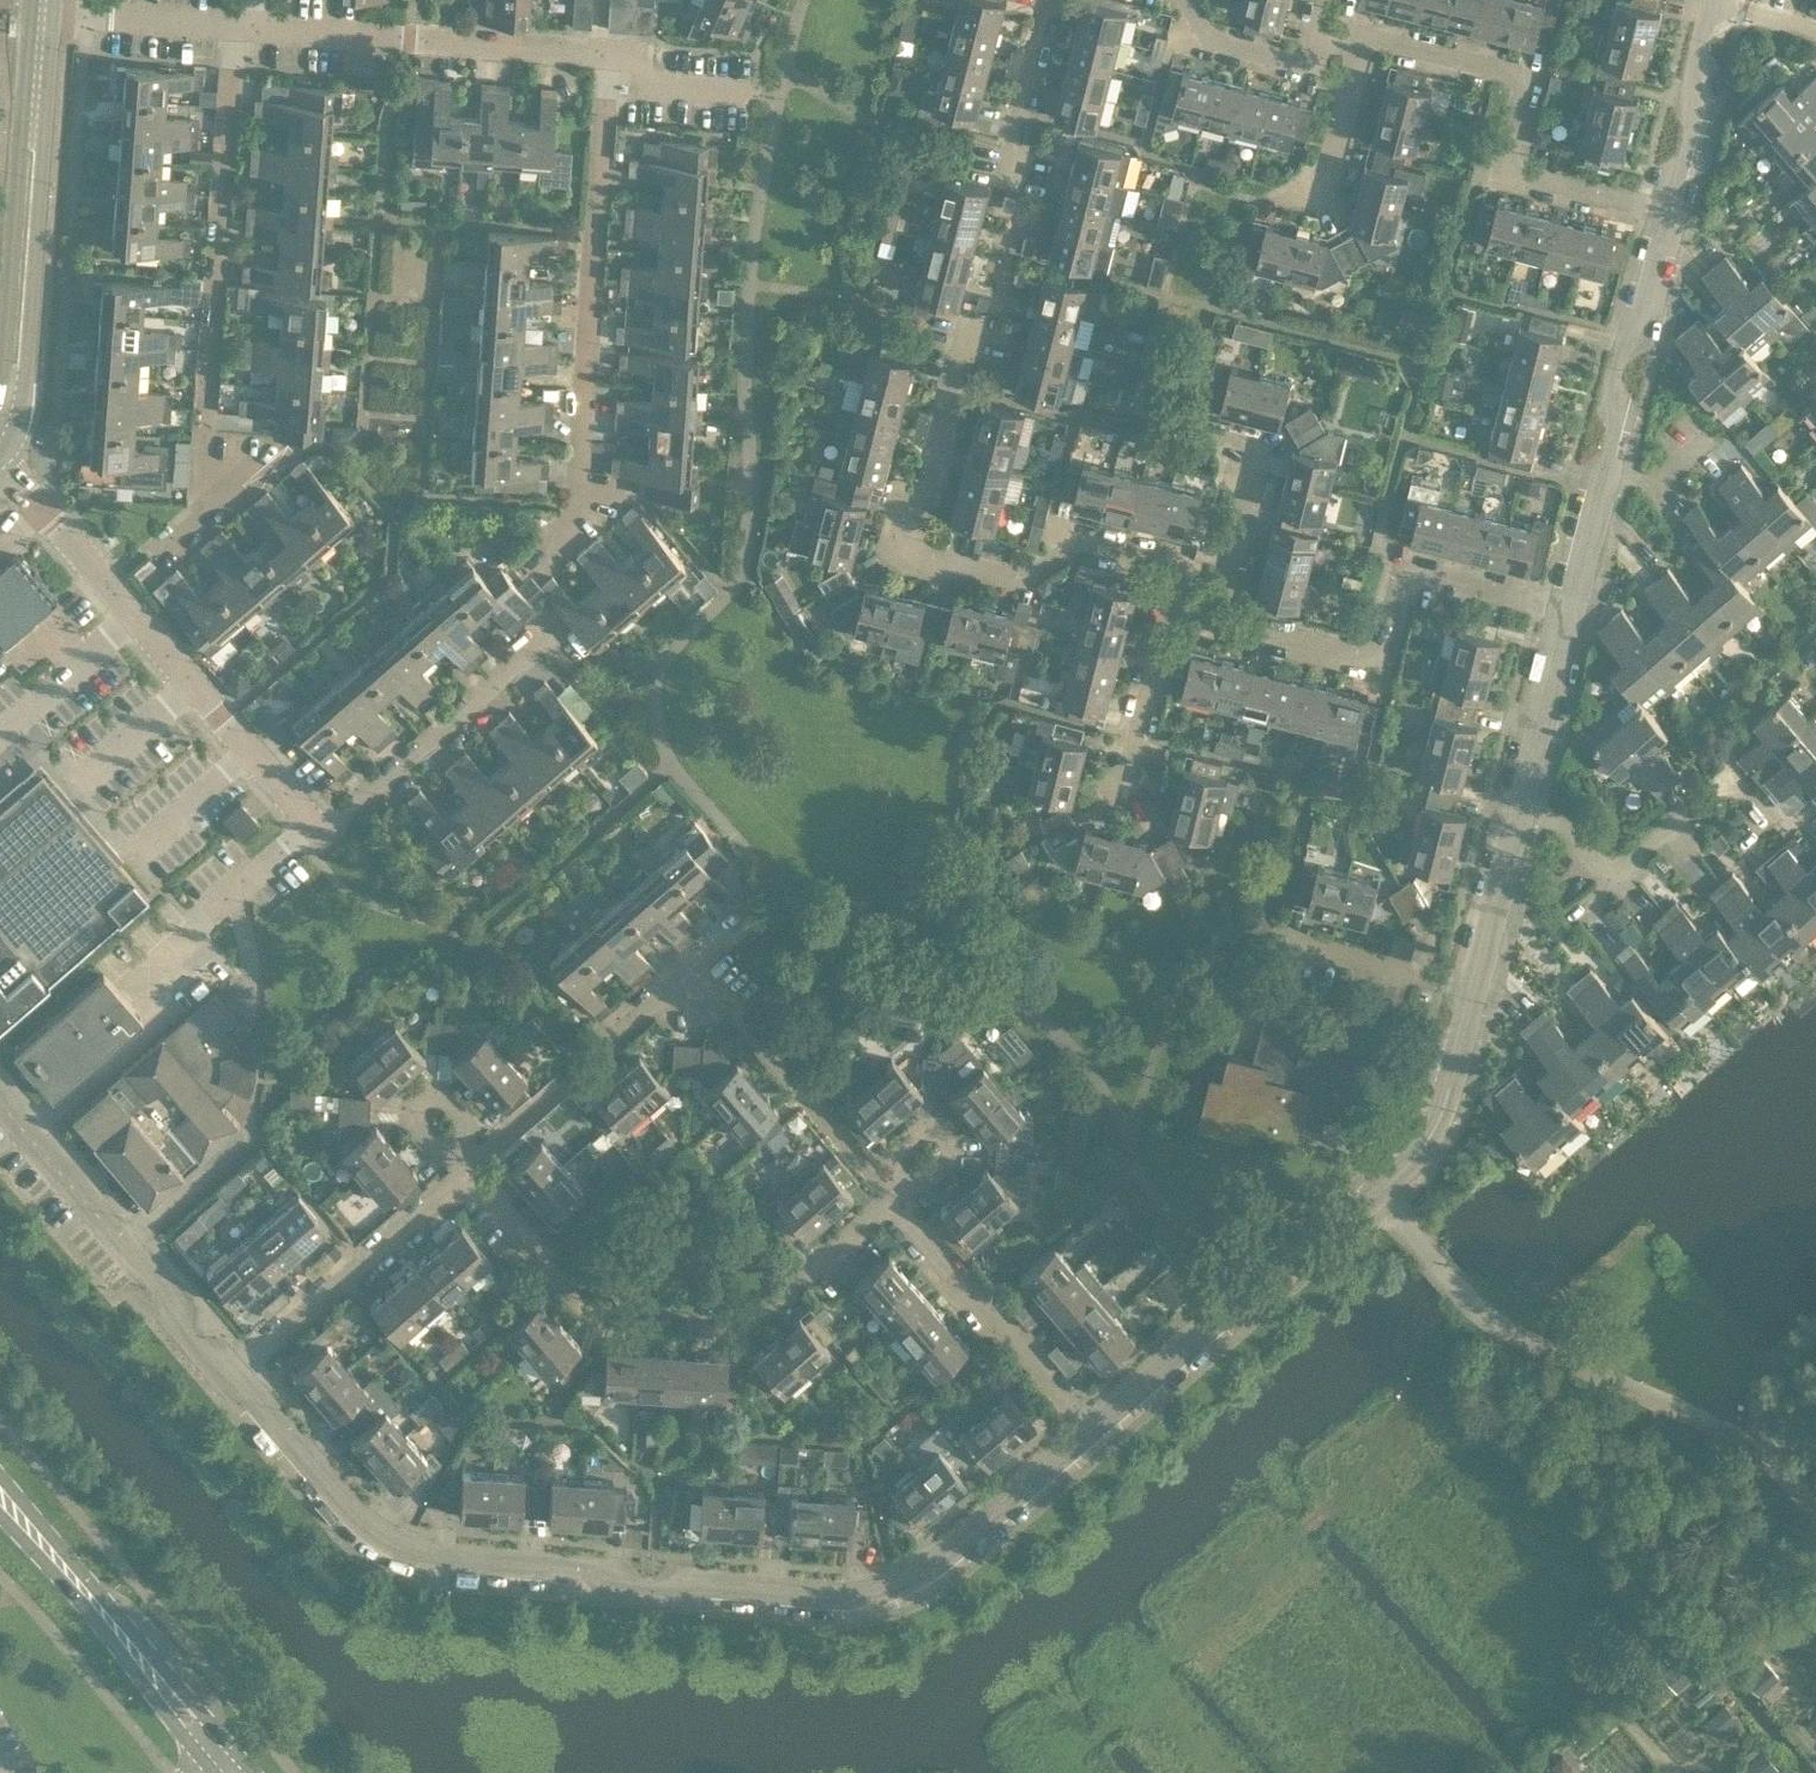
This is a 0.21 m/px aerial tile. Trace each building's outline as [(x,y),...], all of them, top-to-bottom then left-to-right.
[(528,0),(479,0),(479,6),(472,5),(471,19),(536,23),(537,10),(528,9),(528,0)] [(593,0),(574,0),(572,25),(591,26),(593,0)] [(622,0),(609,0),(607,28),(620,29),(622,0)] [(634,30),(636,1),(622,0),(620,29),(634,30)] [(750,9),(730,0),(700,0),(698,4),(690,1),(685,13),(745,39),(750,27),(744,24),(750,9)] [(750,9),(754,0),(730,0),(750,9)] [(956,18),(1000,29),(1008,0),(961,0),(956,18)] [(1128,8),(1096,0),(1083,0),(1076,26),(1120,37),(1128,8)] [(1289,0),(1242,0),(1239,11),(1248,13),(1245,27),(1274,35),(1278,21),(1283,22),(1289,0)] [(1421,0),(1391,0),(1389,5),(1418,13),(1421,0)] [(1453,0),(1421,0),(1418,13),(1447,20),(1453,0)] [(1484,0),(1453,0),(1447,20),(1477,28),(1484,0)] [(1514,0),(1484,0),(1477,28),(1505,35),(1514,0)] [(1546,0),(1514,0),(1505,35),(1534,43),(1536,38),(1550,42),(1557,12),(1543,9),(1546,0)] [(1662,0),(1631,0),(1631,2),(1621,0),(1617,0),(1609,28),(1654,40),(1661,10),(1659,10),(1662,0)] [(652,31),(654,2),(636,1),(634,30),(652,31)] [(993,58),(1000,29),(956,18),(949,46),(993,58)] [(1113,66),(1120,37),(1076,26),(1069,55),(1113,66)] [(1609,28),(1609,29),(1603,28),(1597,52),(1603,53),(1602,59),(1599,58),(1595,72),(1608,75),(1608,74),(1637,82),(1640,70),(1645,71),(1654,40),(1609,28)] [(1164,49),(1168,35),(1156,32),(1152,46),(1164,49)] [(985,88),(993,58),(949,46),(941,77),(948,78),(985,88)] [(1160,63),(1164,49),(1152,46),(1149,60),(1160,63)] [(1020,65),(1024,50),(1014,48),(1011,62),(1020,65)] [(1105,95),(1113,66),(1069,55),(1061,84),(1105,95)] [(1017,79),(1020,65),(1011,62),(1007,76),(1017,79)] [(1214,76),(1184,69),(1170,65),(1154,125),(1163,127),(1177,123),(1179,114),(1203,120),(1214,76)] [(1423,87),(1427,73),(1398,65),(1394,79),(1388,78),(1381,106),(1424,117),(1432,89),(1423,87)] [(200,87),(201,73),(115,67),(114,76),(124,76),(122,98),(164,101),(165,84),(200,87)] [(892,76),(906,79),(908,70),(894,67),(892,76)] [(1562,76),(1552,73),(1548,88),(1558,90),(1562,76)] [(1634,95),(1637,82),(1608,74),(1608,75),(1604,88),(1594,85),(1587,115),(1631,126),(1638,96),(1634,95)] [(1815,95),(1815,74),(1793,94),(1783,83),(1743,117),(1763,140),(1815,95)] [(1232,128),(1243,84),(1214,76),(1203,120),(1232,128)] [(450,79),(434,78),(419,77),(413,163),(437,165),(438,157),(459,158),(463,116),(448,115),(450,79)] [(985,88),(948,78),(941,77),(938,90),(926,87),(919,116),(969,129),(972,116),(978,117),(985,88)] [(488,168),(494,82),(480,81),(478,117),(463,116),(459,158),(480,160),(479,168),(488,168)] [(505,120),(507,83),(494,82),(488,168),(497,169),(498,161),(518,163),(521,121),(505,120)] [(339,114),(341,87),(290,84),(288,102),(254,100),(253,113),(288,115),(286,132),(329,135),(330,113),(339,114)] [(1098,126),(1105,95),(1061,84),(1053,114),(1098,126)] [(1261,135),(1273,91),(1243,84),(1232,128),(1261,135)] [(551,150),(555,87),(540,86),(537,122),(521,121),(518,163),(540,164),(539,181),(567,183),(569,151),(551,150)] [(1149,106),(1153,92),(1141,89),(1137,103),(1149,106)] [(1301,105),(1302,99),(1273,91),(1261,135),(1291,143),(1293,134),(1307,137),(1314,108),(1301,105)] [(1815,116),(1815,95),(1763,140),(1784,164),(1815,136),(1815,121),(1813,118),(1815,116)] [(163,117),(164,101),(122,98),(121,118),(111,118),(111,126),(197,132),(198,119),(163,117)] [(1145,121),(1149,106),(1137,103),(1134,118),(1145,121)] [(1416,148),(1424,117),(1381,106),(1373,137),(1380,139),(1376,152),(1405,159),(1408,146),(1416,148)] [(1623,156),(1631,126),(1587,115),(1579,145),(1588,148),(1585,161),(1614,169),(1617,155),(1623,156)] [(1477,131),(1480,120),(1471,117),(1468,129),(1477,131)] [(196,147),(197,132),(111,126),(110,134),(120,135),(118,156),(160,159),(161,145),(196,147)] [(1537,128),(1533,142),(1548,146),(1551,137),(1547,130),(1537,128)] [(327,156),(329,135),(286,132),(285,147),(250,145),(249,159),(335,165),(336,156),(327,156)] [(1059,148),(1063,135),(1052,132),(1048,146),(1059,148)] [(1784,164),(1804,186),(1804,187),(1815,176),(1815,136),(1784,164)] [(1137,153),(1123,149),(1078,138),(1070,168),(1129,183),(1137,153)] [(1460,151),(1471,154),(1474,142),(1463,140),(1460,151)] [(714,177),(717,147),(661,142),(659,163),(630,161),(628,176),(664,179),(663,195),(704,198),(706,176),(714,177)] [(199,150),(198,162),(209,163),(210,150),(199,150)] [(1291,151),(1287,165),(1296,167),(1300,154),(1291,151)] [(1404,165),(1405,159),(1376,152),(1373,166),(1366,164),(1358,193),(1402,205),(1406,190),(1421,194),(1427,170),(1404,165)] [(1222,168),(1225,156),(1209,153),(1207,164),(1222,168)] [(159,177),(160,159),(118,156),(116,178),(107,178),(107,186),(193,192),(194,180),(159,177)] [(1235,171),(1238,160),(1225,156),(1222,168),(1235,171)] [(335,174),(335,165),(249,159),(248,172),(283,175),(282,191),(325,194),(326,174),(335,174)] [(1122,212),(1129,183),(1070,168),(1063,197),(1122,212)] [(983,217),(990,187),(947,176),(940,206),(983,217)] [(1804,187),(1804,186),(1792,197),(1813,221),(1815,219),(1815,176),(1804,187)] [(898,180),(895,195),(906,198),(910,183),(898,180)] [(192,205),(193,192),(107,186),(106,194),(116,195),(114,216),(156,219),(157,202),(192,205)] [(323,216),(325,194),(282,191),(281,206),(246,204),(245,218),(331,224),(331,217),(323,216)] [(1015,210),(1018,196),(1007,193),(1003,207),(1015,210)] [(1395,236),(1402,205),(1358,193),(1350,224),(1353,225),(1356,230),(1343,237),(1359,265),(1372,257),(1399,243),(1395,236)] [(703,218),(704,198),(663,195),(662,211),(626,208),(625,221),(711,228),(711,219),(703,218)] [(901,209),(904,198),(894,196),(891,207),(901,209)] [(1115,241),(1122,212),(1063,197),(1056,226),(1101,237),(1101,238),(1115,241)] [(1516,252),(1527,207),(1497,200),(1495,206),(1482,202),(1474,233),(1488,236),(1486,244),(1516,252)] [(425,203),(401,201),(401,211),(425,213),(425,203)] [(1178,225),(1182,207),(1167,203),(1163,222),(1178,225)] [(458,206),(457,216),(472,217),(472,207),(458,206)] [(976,245),(983,217),(940,206),(933,234),(976,245)] [(1544,259),(1555,214),(1527,207),(1516,252),(1544,259)] [(898,226),(902,212),(891,209),(888,223),(898,226)] [(1574,267),(1585,222),(1555,214),(1544,259),(1574,267)] [(155,236),(156,219),(114,216),(113,237),(104,236),(103,247),(189,253),(190,238),(155,236)] [(330,233),(331,224),(245,218),(244,231),(279,234),(278,250),(320,253),(322,232),(330,233)] [(1813,221),(1804,228),(1815,241),(1815,219),(1813,221)] [(710,236),(711,228),(625,221),(624,235),(660,237),(658,254),(700,257),(702,236),(710,236)] [(1287,273),(1298,228),(1268,221),(1267,227),(1252,223),(1244,254),(1259,258),(1257,265),(1287,273)] [(1614,235),(1615,230),(1585,222),(1574,267),(1604,274),(1606,266),(1620,269),(1628,239),(1614,235)] [(895,241),(898,226),(888,223),(884,238),(895,241)] [(1101,238),(1101,237),(1056,226),(1049,256),(1094,267),(1108,271),(1115,241),(1101,238)] [(1323,258),(1328,236),(1298,228),(1287,273),(1317,281),(1320,269),(1323,258)] [(564,251),(565,237),(479,231),(478,240),(486,241),(485,263),(527,266),(528,249),(564,251)] [(968,274),(976,245),(933,234),(925,263),(968,274)] [(1033,252),(1037,237),(1026,234),(1022,249),(1033,252)] [(1345,272),(1359,265),(1343,237),(1330,245),(1345,272)] [(1154,240),(1152,249),(1170,254),(1171,246),(1154,240)] [(722,243),(721,258),(733,259),(733,245),(722,243)] [(319,274),(320,253),(278,250),(277,266),(242,263),(241,279),(326,285),(327,274),(319,274)] [(1157,253),(1154,263),(1167,266),(1170,256),(1157,253)] [(698,278),(700,257),(658,254),(657,270),(621,267),(620,281),(706,287),(707,279),(698,278)] [(1762,274),(1751,284),(1725,254),(1713,265),(1771,333),(1781,324),(1784,328),(1799,332),(1808,324),(1795,310),(1794,311),(1762,274)] [(1334,261),(1323,258),(1320,269),(1331,272),(1334,261)] [(526,281),(527,266),(485,263),(483,283),(475,283),(474,290),(560,297),(561,284),(526,281)] [(961,305),(968,274),(925,263),(917,294),(961,305)] [(1749,352),(1771,333),(1713,265),(1701,275),(1727,304),(1714,315),(1734,339),(1735,338),(1748,353),(1749,352)] [(1025,284),(1029,269),(1018,266),(1014,281),(1025,284)] [(1104,287),(1090,284),(1045,273),(1038,303),(1082,314),(1097,318),(1104,287)] [(177,301),(179,286),(93,280),(92,290),(100,290),(99,311),(141,314),(143,298),(177,301)] [(706,296),(706,287),(620,281),(619,295),(655,298),(654,312),(696,316),(697,295),(706,296)] [(559,311),(560,297),(474,290),(474,299),(482,300),(480,321),(523,324),(524,308),(559,311)] [(1533,305),(1536,294),(1521,290),(1519,301),(1533,305)] [(331,297),(319,296),(246,291),(245,307),(281,309),(280,324),(320,327),(321,310),(330,311),(331,297)] [(443,294),(441,318),(449,318),(461,319),(463,295),(443,294)] [(989,312),(992,297),(981,294),(977,309),(989,312)] [(1547,308),(1550,297),(1536,294),(1533,305),(1547,308)] [(906,301),(904,308),(914,310),(916,303),(906,301)] [(1075,343),(1082,314),(1038,303),(1030,331),(1075,343)] [(1420,309),(1403,304),(1399,316),(1417,321),(1420,309)] [(1803,313),(1815,328),(1815,306),(1814,304),(1803,313)] [(140,330),(141,314),(99,311),(97,331),(90,330),(89,339),(174,345),(175,332),(140,330)] [(694,337),(696,316),(654,312),(652,330),(617,327),(616,341),(701,348),(702,338),(694,337)] [(1558,333),(1562,320),(1532,312),(1529,325),(1520,323),(1512,354),(1556,365),(1564,334),(1558,333)] [(1735,338),(1734,339),(1724,348),(1698,318),(1686,328),(1745,397),(1769,376),(1749,352),(1748,353),(1735,338)] [(521,340),(523,324),(480,321),(478,343),(470,342),(470,350),(555,356),(557,343),(521,340)] [(1237,321),(1233,336),(1268,344),(1272,330),(1237,321)] [(1469,327),(1452,323),(1448,338),(1465,342),(1469,327)] [(319,349),(320,327),(280,324),(279,341),(243,338),(242,352),(328,358),(329,350),(319,349)] [(1722,418),(1745,397),(1686,328),(1674,339),(1699,369),(1688,379),(1722,418)] [(1075,343),(1030,331),(1023,360),(1068,371),(1068,372),(1079,375),(1086,346),(1075,343)] [(861,332),(860,340),(872,342),(874,335),(861,332)] [(910,360),(914,345),(885,338),(881,352),(872,350),(864,379),(908,390),(916,361),(910,360)] [(173,359),(174,345),(89,339),(88,349),(96,350),(95,370),(137,373),(138,357),(173,359)] [(1135,342),(1131,355),(1143,358),(1146,345),(1135,342)] [(554,370),(555,356),(470,350),(469,358),(477,359),(476,380),(518,384),(519,367),(554,370)] [(1340,351),(1336,366),(1354,371),(1358,356),(1340,351)] [(327,367),(328,358),(242,352),(241,365),(277,368),(275,384),(316,387),(317,366),(327,367)] [(704,369),(705,358),(618,352),(617,367),(653,370),(652,385),(694,388),(695,368),(704,369)] [(1549,393),(1556,365),(1512,354),(1505,382),(1549,393)] [(1127,372),(1139,375),(1142,362),(1131,359),(1127,372)] [(1469,360),(1462,359),(1459,370),(1470,373),(1472,366),(1469,360)] [(1068,372),(1068,371),(1023,360),(1016,390),(1060,401),(1068,372)] [(814,376),(817,366),(803,362),(800,372),(814,376)] [(1251,417),(1262,373),(1232,366),(1230,375),(1215,371),(1204,416),(1233,423),(1235,413),(1251,417)] [(1442,367),(1438,381),(1452,385),(1456,371),(1442,367)] [(1000,385),(1003,370),(992,368),(988,382),(1000,385)] [(136,390),(137,373),(95,370),(94,391),(86,391),(85,399),(170,405),(171,393),(136,390)] [(1281,424),(1292,380),(1262,373),(1251,417),(1281,424)] [(864,379),(849,375),(841,404),(857,408),(901,419),(908,390),(864,379)] [(517,399),(518,384),(476,380),(474,401),(466,401),(466,408),(551,415),(552,402),(517,399)] [(1541,423),(1549,393),(1505,382),(1498,411),(1541,423)] [(315,406),(316,387),(275,384),(274,400),(239,398),(238,412),(273,414),(272,436),(322,440),(324,407),(315,406)] [(692,411),(694,388),(652,385),(650,403),(615,400),(614,413),(700,420),(701,411),(692,411)] [(169,419),(170,405),(85,399),(85,407),(92,408),(91,429),(132,432),(133,417),(169,419)] [(1020,440),(1027,411),(983,399),(975,428),(1020,440)] [(1802,411),(1815,427),(1815,399),(1802,411)] [(1294,433),(1320,418),(1313,405),(1287,420),(1294,433)] [(549,429),(551,415),(466,408),(465,417),(473,418),(471,440),(514,443),(515,427),(549,429)] [(894,449),(901,419),(857,408),(850,438),(894,449)] [(929,427),(933,413),(921,410),(918,425),(929,427)] [(1332,411),(1320,418),(1325,426),(1337,419),(1332,411)] [(1531,466),(1541,423),(1498,411),(1490,442),(1491,442),(1488,455),(1531,466)] [(700,427),(700,420),(614,413),(613,427),(649,430),(648,444),(689,447),(691,427),(700,427)] [(1346,434),(1327,430),(1325,426),(1320,418),(1294,433),(1301,445),(1300,450),(1294,448),(1286,478),(1331,489),(1338,460),(1340,460),(1346,434)] [(926,442),(929,427),(918,425),(914,439),(926,442)] [(1012,469),(1020,440),(975,428),(968,458),(1012,469)] [(131,448),(132,432),(91,429),(89,452),(81,451),(79,480),(165,486),(167,450),(131,448)] [(1152,447),(1155,435),(1140,431),(1137,443),(1152,447)] [(1063,451),(1066,438),(1055,435),(1052,448),(1063,451)] [(1166,450),(1169,438),(1155,435),(1152,447),(1166,450)] [(894,449),(850,438),(842,467),(845,468),(842,479),(871,487),(874,475),(886,478),(894,449)] [(175,440),(174,458),(189,459),(190,441),(175,440)] [(512,459),(514,443),(471,440),(469,460),(462,460),(461,469),(546,476),(547,462),(512,459)] [(688,470),(689,447),(648,444),(646,461),(610,458),(609,473),(639,476),(638,494),(694,498),(696,470),(688,470)] [(1059,466),(1063,451),(1052,448),(1048,463),(1059,466)] [(1005,498),(1012,469),(968,458),(960,487),(1005,498)] [(350,531),(358,524),(301,459),(290,469),(313,496),(302,506),(329,537),(344,524),(350,531)] [(1105,512),(1116,468),(1086,461),(1084,469),(1070,466),(1062,496),(1076,499),(1075,504),(1105,512)] [(819,464),(817,471),(826,474),(828,467),(819,464)] [(1488,478),(1491,467),(1477,464),(1474,475),(1488,478)] [(1778,484),(1766,494),(1740,465),(1729,475),(1788,543),(1811,522),(1806,516),(1795,503),(1778,484)] [(1503,482),(1506,471),(1491,467),(1488,478),(1503,482)] [(1134,519),(1145,476),(1116,468),(1105,512),(1134,519)] [(173,471),(172,483),(187,484),(188,472),(173,471)] [(867,501),(871,487),(816,473),(805,517),(862,531),(869,501),(867,501)] [(1541,480),(1523,475),(1519,489),(1537,494),(1541,480)] [(1764,563),(1788,543),(1729,475),(1716,486),(1741,515),(1731,524),(1764,563)] [(1163,527),(1174,483),(1145,476),(1134,519),(1163,527)] [(1323,520),(1331,489),(1286,478),(1279,509),(1285,511),(1282,523),(1312,530),(1315,518),(1323,520)] [(1438,500),(1441,487),(1412,480),(1406,502),(1398,534),(1411,537),(1411,540),(1440,547),(1451,503),(1438,500)] [(1201,499),(1204,491),(1174,483),(1163,527),(1193,534),(1194,529),(1208,533),(1216,503),(1201,499)] [(997,527),(1005,498),(960,487),(953,516),(997,527)] [(87,503),(88,490),(79,489),(77,502),(87,503)] [(302,506),(290,516),(266,490),(256,499),(312,564),(319,558),(313,551),(329,537),(302,506)] [(1024,490),(1022,501),(1037,505),(1039,500),(1040,494),(1024,490)] [(1048,510),(1052,495),(1041,492),(1040,494),(1039,500),(1037,505),(1037,507),(1048,510)] [(1805,495),(1795,503),(1806,516),(1815,507),(1805,495)] [(306,569),(312,564),(256,499),(246,507),(269,534),(256,545),(284,577),(300,563),(306,569)] [(1470,554),(1481,510),(1451,503),(1440,547),(1470,554)] [(1731,524),(1720,534),(1694,505),(1682,515),(1702,539),(1703,538),(1741,583),(1742,582),(1764,563),(1731,524)] [(681,577),(688,571),(633,506),(621,516),(644,543),(632,553),(659,584),(675,570),(681,577)] [(1044,524),(1048,510),(1037,507),(1033,521),(1044,524)] [(1498,561),(1509,518),(1481,510),(1470,554),(1498,561)] [(817,520),(805,517),(798,515),(791,545),(809,550),(854,561),(862,531),(817,520)] [(1542,573),(1555,521),(1535,516),(1533,524),(1509,518),(1498,561),(1528,569),(1528,570),(1542,573)] [(1308,545),(1312,530),(1282,523),(1282,524),(1277,523),(1274,536),(1273,536),(1266,566),(1309,577),(1317,547),(1308,545)] [(256,545),(245,555),(222,528),(211,538),(267,603),(274,597),(268,590),(284,577),(256,545)] [(632,553),(619,564),(596,537),(586,546),(642,610),(648,605),(642,599),(659,584),(632,553)] [(261,608),(267,603),(211,538),(201,547),(224,574),(212,585),(239,616),(255,601),(261,608)] [(1742,582),(1741,583),(1703,538),(1702,539),(1691,548),(1716,577),(1704,587),(1738,627),(1762,606),(1742,582)] [(495,541),(484,551),(495,564),(506,553),(495,541)] [(637,615),(642,610),(586,546),(576,554),(599,582),(587,592),(614,623),(631,609),(637,615)] [(55,600),(16,555),(0,569),(0,648),(55,600)] [(512,632),(523,623),(466,557),(458,564),(464,570),(448,584),(475,615),(488,605),(512,632)] [(1130,621),(1141,578),(1079,562),(1073,583),(1089,596),(1086,610),(1130,621)] [(828,591),(854,576),(847,564),(821,579),(828,591)] [(1301,607),(1309,577),(1266,566),(1255,609),(1290,618),(1293,605),(1301,607)] [(212,585),(200,595),(176,568),(152,589),(209,654),(229,636),(223,629),(239,616),(212,585)] [(1704,587),(1693,597),(1668,568),(1656,579),(1714,647),(1738,627),(1704,587)] [(1360,577),(1357,576),(1345,573),(1342,584),(1357,587),(1360,577)] [(587,592),(575,602),(552,575),(539,585),(595,651),(603,644),(597,637),(614,623),(587,592)] [(396,582),(403,590),(409,585),(402,576),(396,582)] [(866,590),(862,589),(854,576),(828,591),(836,604),(833,606),(847,631),(854,633),(857,632),(858,628),(888,636),(899,593),(867,585),(866,590)] [(1047,579),(1038,584),(1045,594),(1050,590),(1050,582),(1047,579)] [(1691,667),(1714,647),(1656,579),(1644,588),(1669,617),(1657,628),(1691,667)] [(463,626),(475,615),(448,584),(431,598),(426,592),(420,597),(477,662),(487,653),(463,626)] [(899,593),(888,636),(900,640),(896,656),(919,662),(927,632),(933,634),(941,605),(927,602),(928,600),(899,593)] [(785,615),(803,605),(797,595),(779,606),(785,615)] [(977,648),(988,605),(957,596),(954,609),(941,605),(933,634),(946,637),(945,640),(977,648)] [(467,671),(477,662),(420,597),(413,603),(419,609),(403,623),(430,654),(442,644),(467,671)] [(1015,618),(1017,612),(988,605),(977,648),(1003,655),(998,673),(1016,678),(1023,651),(1022,651),(1025,638),(1029,622),(1015,618)] [(1657,628),(1646,637),(1621,608),(1609,619),(1667,688),(1691,667),(1657,628)] [(801,609),(787,617),(799,637),(813,630),(801,609)] [(1122,650),(1130,621),(1086,610),(1078,639),(1122,650)] [(1495,635),(1499,622),(1470,615),(1467,627),(1458,625),(1450,655),(1450,656),(1493,668),(1501,637),(1495,635)] [(1645,707),(1667,688),(1609,619),(1597,629),(1623,658),(1610,669),(1633,695),(1634,695),(1645,707)] [(1040,642),(1044,625),(1029,622),(1025,638),(1040,642)] [(419,664),(430,654),(403,623),(387,637),(381,631),(375,636),(432,701),(443,692),(419,664)] [(421,710),(432,701),(375,636),(369,642),(374,648),(358,662),(385,693),(397,683),(421,710)] [(1037,655),(1040,642),(1025,638),(1022,651),(1023,651),(1037,655)] [(1115,679),(1122,650),(1078,639),(1071,668),(1115,679)] [(1212,702),(1223,657),(1194,650),(1193,656),(1179,652),(1171,683),(1184,686),(1182,694),(1212,702)] [(1450,656),(1450,655),(1438,652),(1432,677),(1444,680),(1442,686),(1451,688),(1447,702),(1477,709),(1480,696),(1485,698),(1493,668),(1450,656)] [(1241,709),(1253,665),(1223,657),(1212,702),(1241,709)] [(373,704),(385,693),(358,662),(343,675),(337,669),(330,675),(387,741),(398,731),(373,704)] [(1270,717),(1282,672),(1253,665),(1241,709),(1270,717)] [(1107,710),(1115,679),(1071,668),(1063,699),(1072,701),(1069,714),(1098,722),(1101,709),(1107,710)] [(1298,724),(1310,680),(1282,672),(1270,717),(1298,724)] [(377,749),(387,741),(330,675),(323,681),(329,687),(313,701),(340,732),(353,722),(377,749)] [(594,752),(601,745),(544,680),(533,690),(557,717),(546,727),(573,759),(588,746),(594,752)] [(1327,731),(1339,687),(1310,680),(1298,724),(1327,731)] [(1327,731),(1323,745),(1354,753),(1360,730),(1373,734),(1381,704),(1380,704),(1367,700),(1369,695),(1339,687),(1327,731)] [(1810,716),(1809,715),(1788,691),(1754,721),(1764,734),(1737,757),(1748,770),(1775,746),(1810,716)] [(1645,707),(1634,695),(1633,695),(1610,715),(1670,784),(1682,774),(1656,744),(1668,734),(1645,707)] [(1059,698),(1055,711),(1069,714),(1072,701),(1063,699),(1059,698)] [(328,743),(340,732),(313,701),(297,715),(292,709),(284,715),(341,780),(353,771),(328,743)] [(1473,723),(1477,709),(1447,702),(1444,715),(1435,713),(1427,743),(1470,755),(1478,724),(1473,723)] [(1815,750),(1815,714),(1813,711),(1809,715),(1810,716),(1775,746),(1787,759),(1764,779),(1772,788),(1815,750)] [(546,727),(532,739),(508,712),(499,720),(555,784),(560,780),(556,774),(573,759),(546,727)] [(1658,794),(1670,784),(1610,715),(1587,736),(1620,774),(1632,764),(1658,794)] [(1082,741),(1085,727),(1039,716),(1036,729),(1028,727),(1020,757),(1036,761),(1081,772),(1088,742),(1082,741)] [(1164,716),(1159,734),(1174,738),(1178,720),(1164,716)] [(548,791),(555,784),(499,720),(488,729),(512,756),(501,766),(528,798),(543,785),(548,791)] [(1225,730),(1223,738),(1231,741),(1234,733),(1225,730)] [(1229,753),(1232,741),(1218,738),(1215,749),(1229,753)] [(1243,757),(1247,745),(1232,741),(1229,753),(1243,757)] [(1463,784),(1470,755),(1427,743),(1419,773),(1433,777),(1430,790),(1457,797),(1461,784),(1463,784)] [(501,766),(488,778),(464,750),(454,759),(511,824),(517,818),(512,812),(528,798),(501,766)] [(1772,788),(1781,798),(1803,779),(1814,792),(1815,791),(1815,750),(1772,788)] [(1286,767),(1289,756),(1275,752),(1272,764),(1286,767)] [(1220,776),(1224,762),(1194,754),(1190,768),(1185,767),(1177,797),(1221,807),(1233,810),(1240,781),(1228,778),(1220,776)] [(1300,771),(1303,759),(1289,756),(1286,767),(1300,771)] [(503,831),(511,824),(454,759),(443,769),(467,796),(456,806),(483,837),(498,824),(503,831)] [(1074,802),(1081,772),(1036,761),(1029,791),(1074,802)] [(0,807),(0,1024),(147,897),(133,881),(72,810),(40,773),(0,807)] [(663,779),(651,790),(663,804),(676,793),(663,779)] [(456,806),(443,817),(418,790),(407,799),(432,827),(417,840),(449,878),(472,858),(466,852),(483,837),(456,806)] [(1454,810),(1457,797),(1430,790),(1426,802),(1423,801),(1415,831),(1459,843),(1467,813),(1454,810)] [(1213,837),(1221,807),(1177,797),(1170,826),(1213,837)] [(241,840),(260,824),(240,801),(221,817),(241,840)] [(1048,833),(1073,817),(1066,805),(1040,819),(1048,832),(1048,833)] [(1084,837),(1081,831),(1073,817),(1048,833),(1048,832),(1042,836),(1049,850),(1057,859),(1066,864),(1076,868),(1106,876),(1118,832),(1087,825),(1084,837)] [(1255,821),(1251,834),(1262,837),(1266,824),(1255,821)] [(1451,873),(1459,843),(1415,831),(1407,862),(1451,873)] [(1145,847),(1147,840),(1118,832),(1106,876),(1135,883),(1134,888),(1142,891),(1166,876),(1165,873),(1167,872),(1178,866),(1163,840),(1150,848),(1145,847)] [(1182,864),(1191,858),(1175,833),(1163,840),(1178,866),(1182,864)] [(1729,843),(1721,835),(1720,833),(1710,842),(1711,844),(1719,852),(1729,843)] [(724,909),(735,899),(678,835),(671,841),(677,847),(661,860),(690,893),(701,883),(724,909)] [(1808,867),(1788,844),(1777,853),(1815,897),(1815,859),(1808,867)] [(1021,850),(1008,857),(1016,871),(1029,864),(1021,850)] [(1815,929),(1815,897),(1777,853),(1768,861),(1788,884),(1774,896),(1809,935),(1815,929)] [(1658,855),(1652,860),(1658,867),(1661,871),(1668,866),(1664,862),(1658,855)] [(677,904),(690,893),(661,860),(645,875),(640,869),(633,874),(690,939),(700,930),(677,904)] [(1182,864),(1178,866),(1184,876),(1188,874),(1182,864)] [(1337,915),(1349,872),(1320,864),(1318,873),(1303,869),(1295,900),(1309,903),(1308,908),(1337,915)] [(1178,866),(1167,872),(1175,886),(1186,880),(1184,876),(1178,866)] [(1367,923),(1378,879),(1349,872),(1337,915),(1367,923)] [(1751,897),(1753,895),(1732,872),(1720,882),(1785,957),(1809,935),(1774,896),(1760,908),(1751,897)] [(679,949),(690,939),(633,874),(626,880),(631,886),(616,899),(644,932),(656,922),(679,949)] [(1419,912),(1431,904),(1415,877),(1402,885),(1419,912)] [(1761,978),(1785,957),(1720,882),(1709,892),(1729,916),(1732,913),(1742,924),(1728,936),(1727,937),(1752,966),(1751,967),(1761,978)] [(1406,920),(1419,912),(1402,885),(1389,893),(1406,920)] [(581,886),(573,893),(583,905),(591,897),(581,886)] [(633,942),(644,932),(616,899),(600,914),(595,908),(588,914),(645,979),(656,969),(633,942)] [(1695,925),(1697,924),(1677,901),(1665,911),(1729,985),(1751,967),(1752,966),(1727,937),(1728,936),(1718,925),(1705,937),(1695,925)] [(1632,920),(1618,904),(1607,914),(1621,929),(1632,920)] [(1706,1006),(1729,985),(1665,911),(1653,922),(1673,944),(1675,942),(1685,954),(1672,966),(1706,1006)] [(635,988),(645,979),(588,914),(582,919),(587,925),(571,939),(599,972),(611,961),(635,988)] [(587,983),(599,972),(571,939),(555,953),(550,947),(542,954),(599,1018),(610,1009),(587,983)] [(1647,967),(1650,965),(1629,942),(1616,953),(1681,1028),(1706,1006),(1672,966),(1657,978),(1647,967)] [(1623,969),(1618,963),(1608,972),(1622,988),(1632,979),(1623,969)] [(1608,993),(1610,991),(1590,968),(1578,979),(1643,1052),(1667,1032),(1632,992),(1618,1004),(1608,993)] [(52,1096),(142,1018),(103,973),(13,1051),(52,1096)] [(425,975),(425,981),(432,989),(438,990),(440,976),(425,975)] [(462,978),(461,985),(465,989),(469,990),(473,986),(473,981),(470,977),(467,976),(462,978)] [(201,979),(191,989),(198,997),(208,988),(208,987),(201,979)] [(1619,1073),(1643,1052),(1578,979),(1567,989),(1586,1012),(1588,1010),(1599,1022),(1585,1034),(1619,1073)] [(226,1030),(237,1021),(213,993),(71,1116),(93,1142),(92,1143),(147,1206),(172,1184),(171,1183),(198,1160),(199,1161),(239,1126),(220,1103),(224,1099),(228,1095),(229,1092),(232,1089),(233,1086),(235,1083),(236,1080),(235,1079),(234,1074),(235,1062),(236,1056),(237,1056),(237,1053),(236,1050),(235,1046),(234,1044),(232,1040),(231,1037),(229,1035),(227,1032),(226,1030)] [(1345,1049),(1352,1024),(1269,1003),(1254,1060),(1230,1054),(1227,1066),(1215,1063),(1200,1123),(1259,1138),(1262,1128),(1298,1137),(1304,1113),(1350,1125),(1368,1054),(1345,1049)] [(1562,1033),(1564,1032),(1544,1009),(1532,1020),(1596,1093),(1619,1073),(1585,1034),(1572,1045),(1562,1033)] [(438,1050),(440,1020),(425,1019),(423,1048),(438,1050)] [(453,1051),(456,1022),(440,1020),(438,1050),(453,1051)] [(1573,1113),(1596,1093),(1532,1020),(1520,1030),(1540,1053),(1542,1051),(1552,1063),(1538,1075),(1548,1086),(1573,1114),(1573,1113)] [(401,1078),(425,1057),(395,1023),(371,1044),(401,1078)] [(1009,1024),(995,1036),(1004,1046),(1019,1063),(1031,1052),(1032,1051),(1017,1034),(1009,1024)] [(472,1082),(506,1052),(486,1029),(451,1059),(472,1082)] [(687,1072),(689,1042),(674,1041),(672,1071),(687,1072)] [(701,1073),(703,1043),(689,1042),(687,1072),(701,1073)] [(378,1098),(401,1078),(371,1044),(348,1064),(378,1098)] [(519,1082),(526,1076),(506,1052),(472,1082),(492,1106),(496,1102),(505,1113),(528,1093),(519,1082)] [(644,1109),(668,1088),(638,1054),(614,1074),(644,1109)] [(935,1086),(937,1056),(921,1055),(919,1085),(935,1086)] [(829,1056),(815,1068),(822,1076),(835,1066),(829,1056)] [(949,1087),(951,1057),(937,1056),(935,1086),(949,1087)] [(897,1113),(920,1092),(890,1058),(867,1078),(897,1113)] [(722,1115),(757,1085),(736,1062),(702,1092),(722,1115)] [(968,1116),(1002,1087),(982,1064),(948,1094),(968,1116)] [(621,1129),(644,1109),(614,1074),(591,1094),(595,1099),(584,1108),(604,1131),(615,1122),(621,1129)] [(1548,1086),(1535,1098),(1514,1075),(1506,1082),(1560,1145),(1583,1124),(1573,1113),(1573,1114),(1548,1086)] [(863,1142),(897,1113),(867,1078),(833,1107),(863,1142)] [(1536,1166),(1560,1145),(1506,1082),(1495,1092),(1515,1115),(1490,1136),(1511,1159),(1522,1150),(1536,1166)] [(772,1112),(776,1108),(757,1085),(722,1115),(742,1138),(749,1132),(758,1143),(781,1122),(772,1112)] [(1026,1107),(1022,1110),(1002,1087),(968,1116),(989,1140),(994,1136),(996,1140),(995,1154),(1025,1156),(1026,1142),(1029,1142),(1031,1113),(1026,1107)] [(290,1089),(289,1098),(289,1104),(306,1105),(307,1090),(292,1089),(290,1089)] [(368,1110),(369,1096),(339,1094),(338,1108),(368,1110)] [(367,1126),(368,1110),(338,1108),(337,1123),(338,1123),(336,1148),(342,1154),(341,1155),(361,1178),(396,1148),(375,1125),(370,1129),(367,1126)] [(1066,1158),(1074,1159),(1084,1159),(1087,1114),(1077,1113),(1068,1113),(1066,1158)] [(615,1122),(604,1131),(610,1138),(621,1129),(615,1122)] [(785,1133),(779,1127),(771,1135),(777,1141),(785,1133)] [(540,1139),(533,1145),(524,1135),(501,1155),(510,1165),(505,1169),(526,1193),(560,1163),(540,1139)] [(412,1175),(416,1171),(396,1148),(361,1178),(382,1202),(389,1196),(398,1206),(421,1186),(412,1175)] [(813,1158),(794,1174),(799,1180),(828,1213),(851,1193),(847,1189),(858,1179),(839,1156),(838,1157),(833,1151),(818,1164),(813,1158)] [(267,1159),(260,1152),(252,1158),(259,1166),(267,1159)] [(1024,1172),(1025,1156),(995,1154),(994,1170),(995,1170),(991,1173),(986,1167),(963,1187),(993,1221),(1016,1201),(1019,1205),(1025,1201),(1027,1172),(1024,1172)] [(737,1162),(726,1172),(734,1181),(745,1171),(737,1162)] [(573,1192),(580,1186),(560,1163),(526,1193),(546,1216),(550,1212),(559,1222),(582,1202),(573,1192)] [(237,1187),(245,1180),(236,1170),(229,1177),(237,1187)] [(804,1234),(828,1213),(799,1180),(775,1201),(780,1207),(770,1216),(790,1238),(800,1229),(804,1234)] [(307,1191),(319,1204),(328,1196),(316,1183),(307,1191)] [(969,1242),(993,1221),(963,1187),(939,1208),(944,1213),(933,1222),(953,1245),(963,1236),(969,1242)] [(304,1247),(327,1226),(298,1193),(275,1213),(304,1247)] [(1113,1193),(1105,1200),(1112,1209),(1120,1202),(1113,1193)] [(1126,1208),(1116,1216),(1123,1224),(1133,1216),(1126,1208)] [(281,1267),(304,1247),(275,1213),(252,1233),(281,1267)] [(1133,1216),(1127,1222),(1137,1232),(1142,1226),(1140,1224),(1133,1216)] [(467,1278),(490,1257),(460,1223),(436,1244),(467,1278)] [(258,1286),(281,1267),(252,1233),(229,1253),(258,1286)] [(963,1236),(953,1245),(963,1256),(973,1247),(969,1242),(963,1236)] [(445,1297),(467,1278),(436,1244),(415,1263),(445,1297)] [(1038,1298),(1073,1268),(1053,1245),(1018,1275),(1038,1298)] [(322,1268),(333,1258),(326,1250),(315,1259),(322,1268)] [(235,1306),(258,1286),(229,1253),(206,1273),(235,1306)] [(874,1306),(907,1277),(888,1254),(854,1283),(874,1306)] [(311,1278),(322,1268),(315,1259),(304,1269),(311,1278)] [(422,1317),(445,1297),(415,1263),(392,1283),(422,1317)] [(1058,1320),(1092,1290),(1073,1268),(1038,1298),(1058,1320)] [(1192,1289),(1173,1268),(1155,1284),(1174,1305),(1192,1289)] [(893,1329),(927,1299),(907,1277),(874,1306),(893,1329)] [(399,1337),(422,1317),(392,1283),(369,1303),(399,1337)] [(513,1302),(525,1291),(517,1283),(506,1293),(513,1302)] [(277,1308),(288,1298),(281,1289),(269,1299),(277,1308)] [(1077,1343),(1112,1312),(1092,1290),(1058,1320),(1077,1343)] [(538,1297),(534,1301),(525,1291),(513,1302),(502,1312),(510,1322),(504,1327),(525,1351),(560,1321),(538,1297)] [(1018,1316),(1027,1308),(1017,1297),(1008,1305),(1018,1316)] [(266,1317),(277,1308),(269,1299),(259,1308),(266,1317)] [(913,1352),(947,1322),(927,1299),(893,1329),(913,1352)] [(363,1311),(355,1303),(354,1302),(353,1302),(351,1302),(350,1303),(288,1356),(298,1367),(293,1371),(313,1394),(347,1365),(327,1342),(363,1311)] [(823,1324),(831,1316),(821,1304),(812,1312),(823,1324)] [(1027,1327),(1036,1319),(1027,1308),(1018,1316),(1027,1327)] [(832,1335),(823,1324),(812,1312),(802,1321),(798,1316),(775,1335),(805,1370),(828,1351),(822,1344),(832,1335)] [(1098,1366),(1132,1336),(1112,1312),(1077,1343),(1098,1366)] [(638,1328),(638,1316),(623,1315),(623,1327),(638,1328)] [(653,1329),(653,1318),(638,1316),(638,1328),(653,1329)] [(480,1337),(491,1327),(484,1319),(472,1329),(480,1337)] [(697,1332),(698,1321),(683,1320),(682,1331),(697,1332)] [(575,1348),(580,1344),(560,1321),(525,1351),(546,1374),(552,1369),(561,1379),(584,1359),(575,1348)] [(712,1333),(713,1322),(698,1321),(697,1332),(712,1333)] [(933,1374),(967,1345),(947,1322),(913,1352),(933,1374)] [(782,1391),(805,1370),(775,1335),(751,1356),(756,1361),(746,1370),(765,1392),(776,1383),(782,1391)] [(393,1350),(381,1336),(372,1344),(384,1358),(393,1350)] [(457,1357),(468,1348),(460,1339),(449,1348),(457,1357)] [(1057,1360),(1065,1353),(1056,1341),(1047,1349),(1057,1360)] [(633,1393),(636,1347),(605,1345),(604,1367),(593,1366),(578,1389),(633,1393)] [(853,1363),(862,1356),(853,1345),(844,1352),(853,1363)] [(663,1395),(666,1349),(636,1347),(633,1393),(663,1395)] [(446,1367),(457,1357),(449,1348),(438,1358),(446,1367)] [(693,1397),(696,1351),(666,1349),(663,1395),(693,1397)] [(724,1399),(727,1353),(696,1351),(693,1397),(724,1399)] [(1067,1372),(1076,1364),(1065,1353),(1057,1360),(1067,1372)] [(373,1375),(363,1384),(347,1365),(313,1394),(334,1418),(338,1415),(347,1425),(386,1391),(373,1375)] [(873,1386),(882,1378),(873,1366),(863,1374),(873,1386)] [(847,1373),(843,1376),(848,1383),(852,1380),(847,1373)] [(883,1397),(891,1390),(882,1378),(873,1386),(883,1397)] [(1030,1419),(1041,1409),(1021,1386),(1011,1395),(1005,1388),(981,1409),(1011,1443),(1034,1423),(1030,1419)] [(389,1415),(399,1406),(386,1391),(347,1425),(355,1435),(351,1439),(371,1462),(405,1433),(389,1415)] [(433,1391),(422,1401),(431,1411),(442,1402),(433,1391)] [(745,1394),(736,1393),(736,1403),(746,1404),(745,1394)] [(987,1464),(1011,1443),(981,1409),(970,1418),(967,1415),(949,1413),(936,1425),(973,1468),(983,1459),(987,1464)] [(648,1425),(647,1443),(657,1444),(658,1425),(648,1425)] [(963,1477),(973,1468),(936,1425),(918,1440),(918,1451),(924,1459),(914,1467),(944,1501),(967,1481),(963,1477)] [(418,1462),(425,1456),(405,1433),(371,1462),(391,1485),(395,1481),(405,1492),(428,1473),(418,1462)] [(824,1447),(823,1462),(830,1463),(831,1447),(824,1447)] [(920,1522),(944,1501),(914,1467),(891,1488),(897,1495),(886,1504),(906,1526),(916,1517),(920,1522)] [(489,1517),(492,1472),(461,1470),(460,1480),(447,1479),(446,1509),(458,1510),(458,1516),(489,1517)] [(861,1471),(850,1473),(852,1482),(862,1480),(861,1471)] [(522,1484),(523,1474),(492,1472),(489,1517),(520,1519),(520,1513),(534,1514),(536,1484),(522,1484)] [(578,1523),(581,1478),(549,1476),(549,1485),(536,1484),(534,1514),(547,1515),(547,1521),(578,1523)] [(611,1489),(611,1480),(581,1478),(578,1523),(609,1525),(609,1519),(625,1520),(626,1490),(611,1489)] [(807,1491),(800,1482),(777,1481),(776,1500),(775,1499),(773,1530),(787,1531),(786,1536),(818,1538),(820,1494),(807,1493),(807,1491)] [(728,1532),(731,1488),(700,1486),(699,1495),(686,1494),(684,1524),(697,1525),(697,1530),(728,1532)] [(761,1499),(761,1490),(731,1488),(728,1532),(759,1534),(759,1529),(773,1530),(775,1499),(761,1499)] [(851,1504),(851,1496),(820,1494),(818,1538),(848,1540),(849,1535),(863,1535),(865,1505),(851,1504)] [(1676,1690),(1698,1671),(1684,1654),(1662,1673),(1676,1690)] [(1759,1694),(1780,1676),(1764,1658),(1753,1667),(1757,1671),(1747,1680),(1759,1694)] [(1718,1739),(1740,1720),(1725,1702),(1703,1722),(1718,1739)] [(1565,1745),(1552,1756),(1564,1770),(1567,1768),(1567,1750),(1565,1745)] [(1779,1766),(1764,1749),(1742,1767),(1746,1772),(1771,1772),(1779,1766)]
